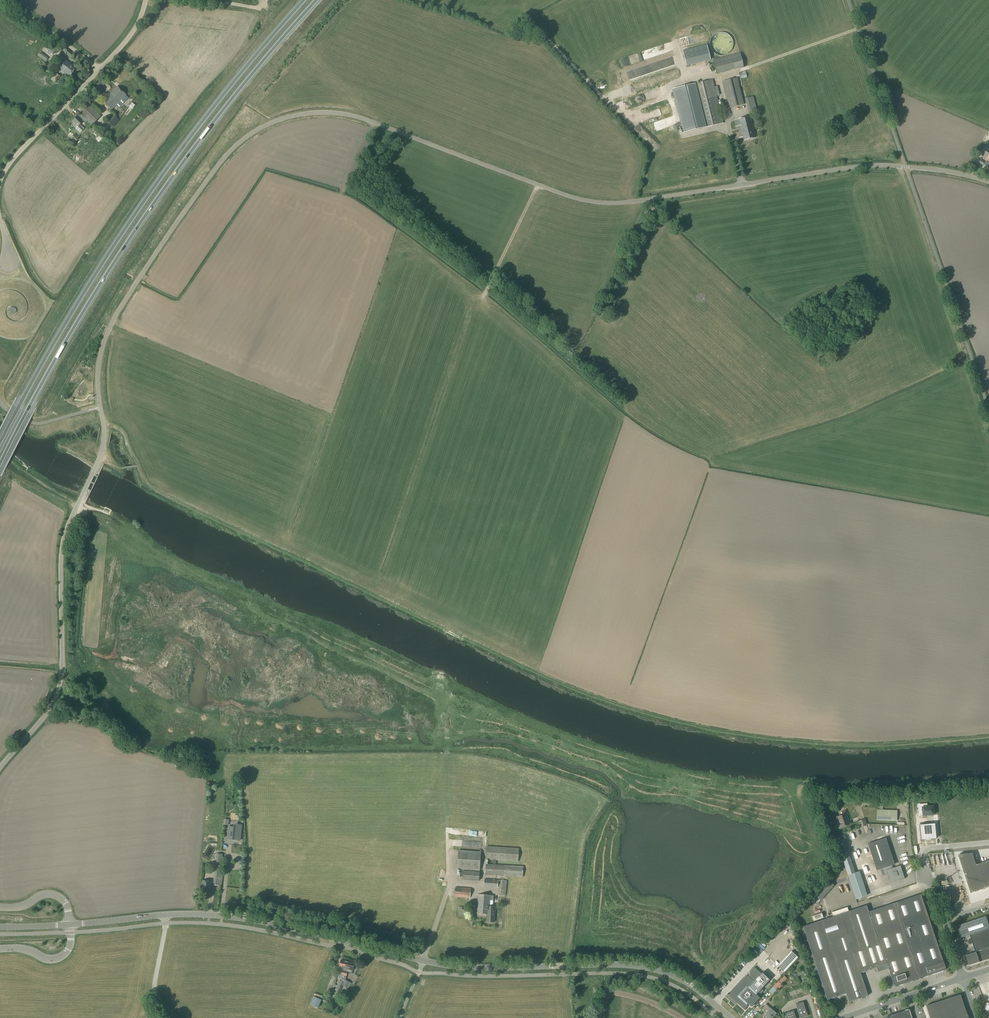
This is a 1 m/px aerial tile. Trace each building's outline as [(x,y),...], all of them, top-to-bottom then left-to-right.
[(47,49),(44,53),(49,57),(52,53),(47,49)] [(717,74),(735,70),(744,67),(740,53),(731,56),(713,60),(717,74)] [(68,77),(75,68),(65,60),(58,70),(68,77)] [(55,83),(60,77),(55,73),(51,80),(55,83)] [(729,108),(743,105),(737,79),(723,82),(729,108)] [(104,84),(101,80),(100,81),(92,89),(96,93),(104,84)] [(712,80),(672,90),(684,134),(723,124),(712,80)] [(111,110),(125,95),(117,87),(102,102),(111,110)] [(748,112),(757,110),(753,97),(745,99),(748,112)] [(92,126),(101,117),(88,105),(79,114),(92,126)] [(86,121),(80,115),(77,117),(76,117),(72,122),(77,126),(75,128),(80,133),(83,129),(79,125),(82,122),(84,123),(86,121)] [(744,141),(755,138),(750,116),(738,119),(744,141)] [(117,117),(111,123),(115,127),(122,121),(117,117)] [(79,139),(74,134),(70,138),(75,142),(79,139)] [(987,146),(981,157),(988,162),(988,147),(987,146)] [(933,807),(919,809),(920,815),(923,814),(924,817),(934,816),(933,807)] [(897,821),(897,810),(877,809),(876,820),(897,821)] [(849,824),(846,815),(847,815),(846,810),(842,811),(844,815),(836,818),(838,824),(839,824),(840,827),(849,824)] [(232,827),(229,827),(228,839),(240,840),(241,825),(233,824),(232,827)] [(935,824),(919,825),(921,840),(936,839),(935,824)] [(893,869),(892,866),(895,865),(886,838),(868,844),(876,871),(880,870),(882,876),(888,874),(891,882),(899,880),(899,881),(905,879),(903,873),(902,873),(900,867),(893,869)] [(855,873),(844,839),(836,841),(855,899),(867,896),(860,872),(855,873)] [(518,862),(519,849),(487,847),(486,860),(493,860),(493,865),(485,864),(485,875),(522,878),(523,867),(496,865),(496,860),(518,862)] [(910,849),(903,849),(904,858),(906,858),(907,865),(908,865),(908,869),(914,868),(914,865),(911,865),(910,849)] [(480,871),(481,852),(458,850),(457,869),(460,869),(460,877),(463,877),(463,880),(479,881),(480,873),(464,872),(464,870),(480,871)] [(973,853),(958,852),(961,861),(971,893),(988,887),(988,860),(977,864),(973,853)] [(222,886),(224,872),(216,871),(214,885),(222,886)] [(505,895),(507,881),(498,880),(485,879),(484,887),(498,888),(500,888),(502,889),(502,892),(503,892),(503,894),(505,895)] [(209,894),(211,882),(203,881),(201,893),(209,894)] [(821,898),(829,889),(826,886),(818,896),(821,898)] [(470,898),(470,889),(456,887),(455,897),(470,898)] [(946,970),(921,894),(869,912),(866,906),(849,912),(847,907),(832,912),(833,917),(803,927),(827,1000),(846,994),(849,1002),(868,996),(860,973),(876,968),(878,972),(888,968),(894,987),(946,970)] [(493,901),(494,896),(491,896),(478,895),(476,914),(486,915),(486,922),(494,922),(495,907),(490,907),(490,901),(493,901)] [(814,921),(823,918),(822,913),(812,916),(814,921)] [(986,916),(957,926),(960,938),(970,935),(975,952),(966,955),(969,966),(988,959),(988,925),(986,916)] [(795,940),(789,934),(787,937),(785,934),(782,937),(789,945),(795,940)] [(791,951),(777,966),(784,973),(798,958),(791,951)] [(353,971),(355,963),(341,960),(339,967),(342,968),(340,974),(339,974),(337,979),(342,980),(341,981),(339,980),(332,997),(329,1005),(333,1006),(336,999),(337,999),(342,986),(347,988),(350,982),(345,980),(348,969),(353,971)] [(729,996),(727,998),(730,1001),(734,1005),(737,1003),(745,1010),(747,1005),(746,1004),(747,1003),(751,1007),(760,998),(756,994),(757,994),(758,994),(762,991),(763,991),(762,989),(769,981),(768,981),(769,980),(761,973),(761,974),(754,967),(750,972),(749,973),(749,974),(750,974),(750,975),(751,975),(749,977),(748,976),(746,976),(745,977),(728,995),(729,996)] [(335,982),(338,976),(333,974),(330,980),(326,991),(332,993),(334,990),(331,989),(332,986),(334,986),(336,983),(333,982),(334,982),(335,982)] [(781,985),(787,979),(784,975),(778,981),(773,986),(777,991),(782,985),(781,985)] [(967,1015),(960,995),(926,1006),(930,1017),(966,1017),(967,1016),(967,1015)] [(808,1016),(803,1002),(795,1004),(800,1017),(801,1017),(808,1016)] [(766,1004),(762,1008),(767,1013),(764,1016),(765,1016),(764,1017),(772,1017),(776,1014),(771,1008),(766,1004)] [(909,1009),(886,1017),(887,1017),(912,1017),(909,1009)]
